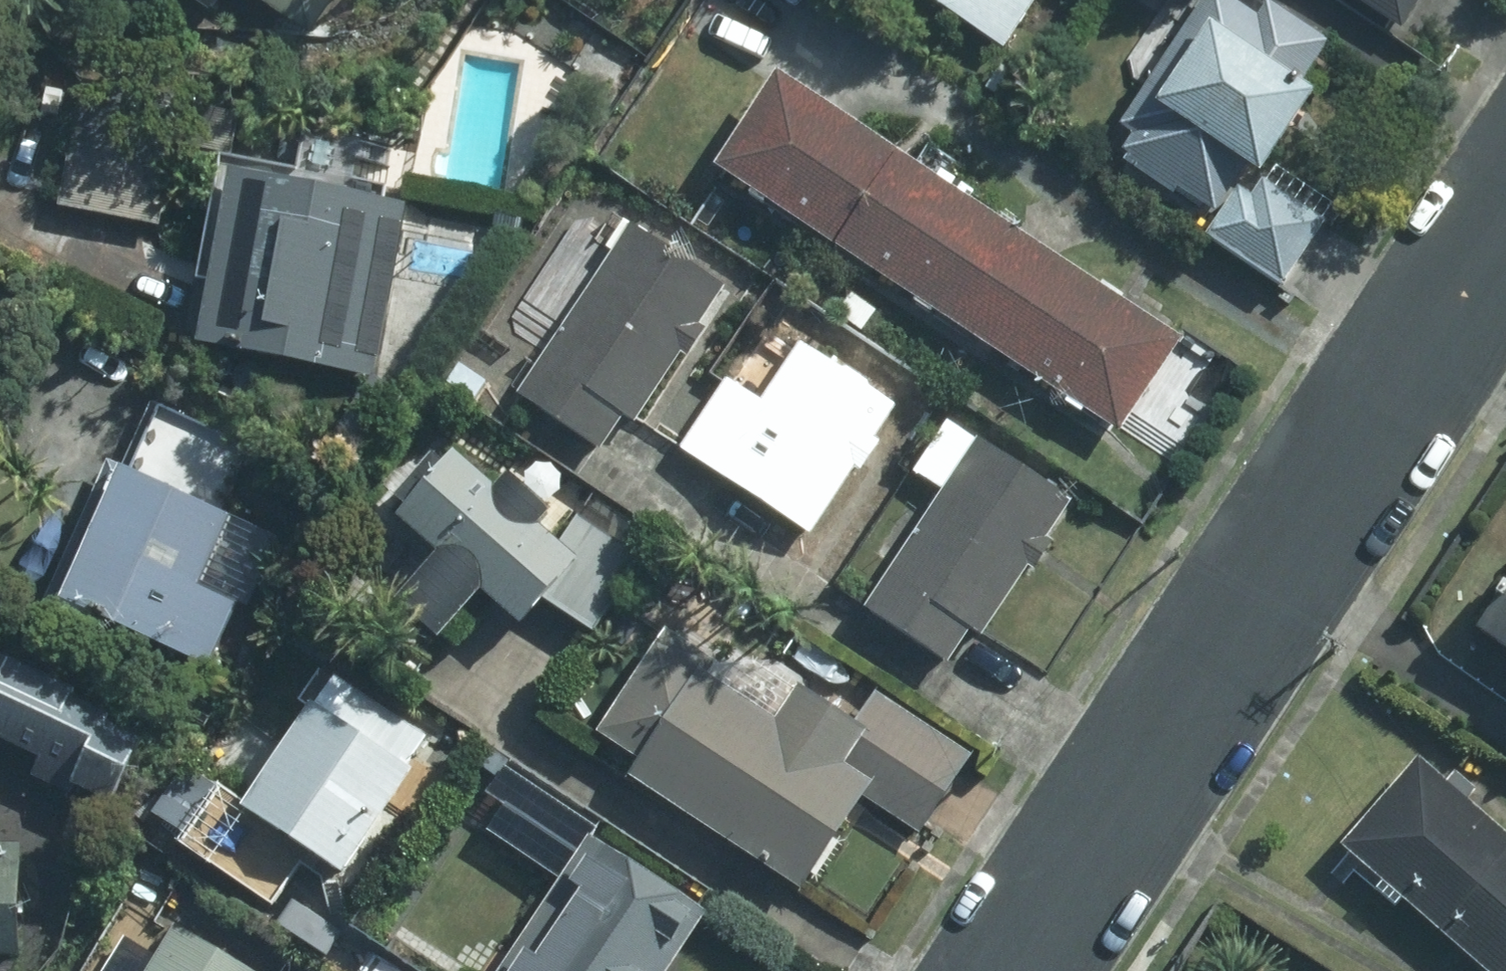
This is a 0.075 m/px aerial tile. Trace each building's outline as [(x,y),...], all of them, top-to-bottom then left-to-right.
[(195,40),(222,0),(136,0),(195,40)] [(299,49),(333,0),(227,0),(299,49)] [(1038,0),(906,0),(999,60),(1038,0)] [(1247,0),(1209,0),(1097,172),(1280,291),(1322,227),(1246,178),(1328,53),(1247,0)] [(1399,46),(1428,0),(1326,0),(1399,46)] [(769,83),(707,177),(843,265),(904,170),(769,83)] [(70,147),(58,211),(157,230),(169,165),(70,147)] [(904,170),(843,265),(978,352),(1039,257),(904,170)] [(412,210),(225,174),(189,353),(377,390),(412,210)] [(621,208),(494,380),(613,466),(739,294),(621,208)] [(1039,257),(978,352),(1113,440),(1174,345),(1039,257)] [(891,412),(791,348),(755,404),(726,385),(674,465),(803,548),(891,412)] [(860,622),(953,685),(1073,505),(980,443),(860,622)] [(378,625),(422,666),(476,610),(505,637),(567,572),(450,460),(384,528),(429,571),(378,625)] [(225,519),(104,473),(47,622),(209,684),(240,605),(198,589),(225,519)] [(1478,632),(1505,652),(1505,593),(1478,632)] [(667,631),(587,746),(788,886),(855,791),(919,836),(973,759),(815,649),(775,706),(667,631)] [(0,667),(0,754),(109,808),(144,738),(0,667)] [(234,814),(346,886),(441,741),(329,669),(234,814)] [(1335,849),(1429,933),(1505,847),(1505,844),(1414,762),(1335,849)] [(507,970),(643,970),(692,908),(607,842),(507,970)] [(1429,933),(1472,970),(1505,970),(1505,847),(1429,933)] [(0,852),(0,966),(20,966),(21,852),(0,852)] [(167,916),(132,970),(255,970),(167,916)]
